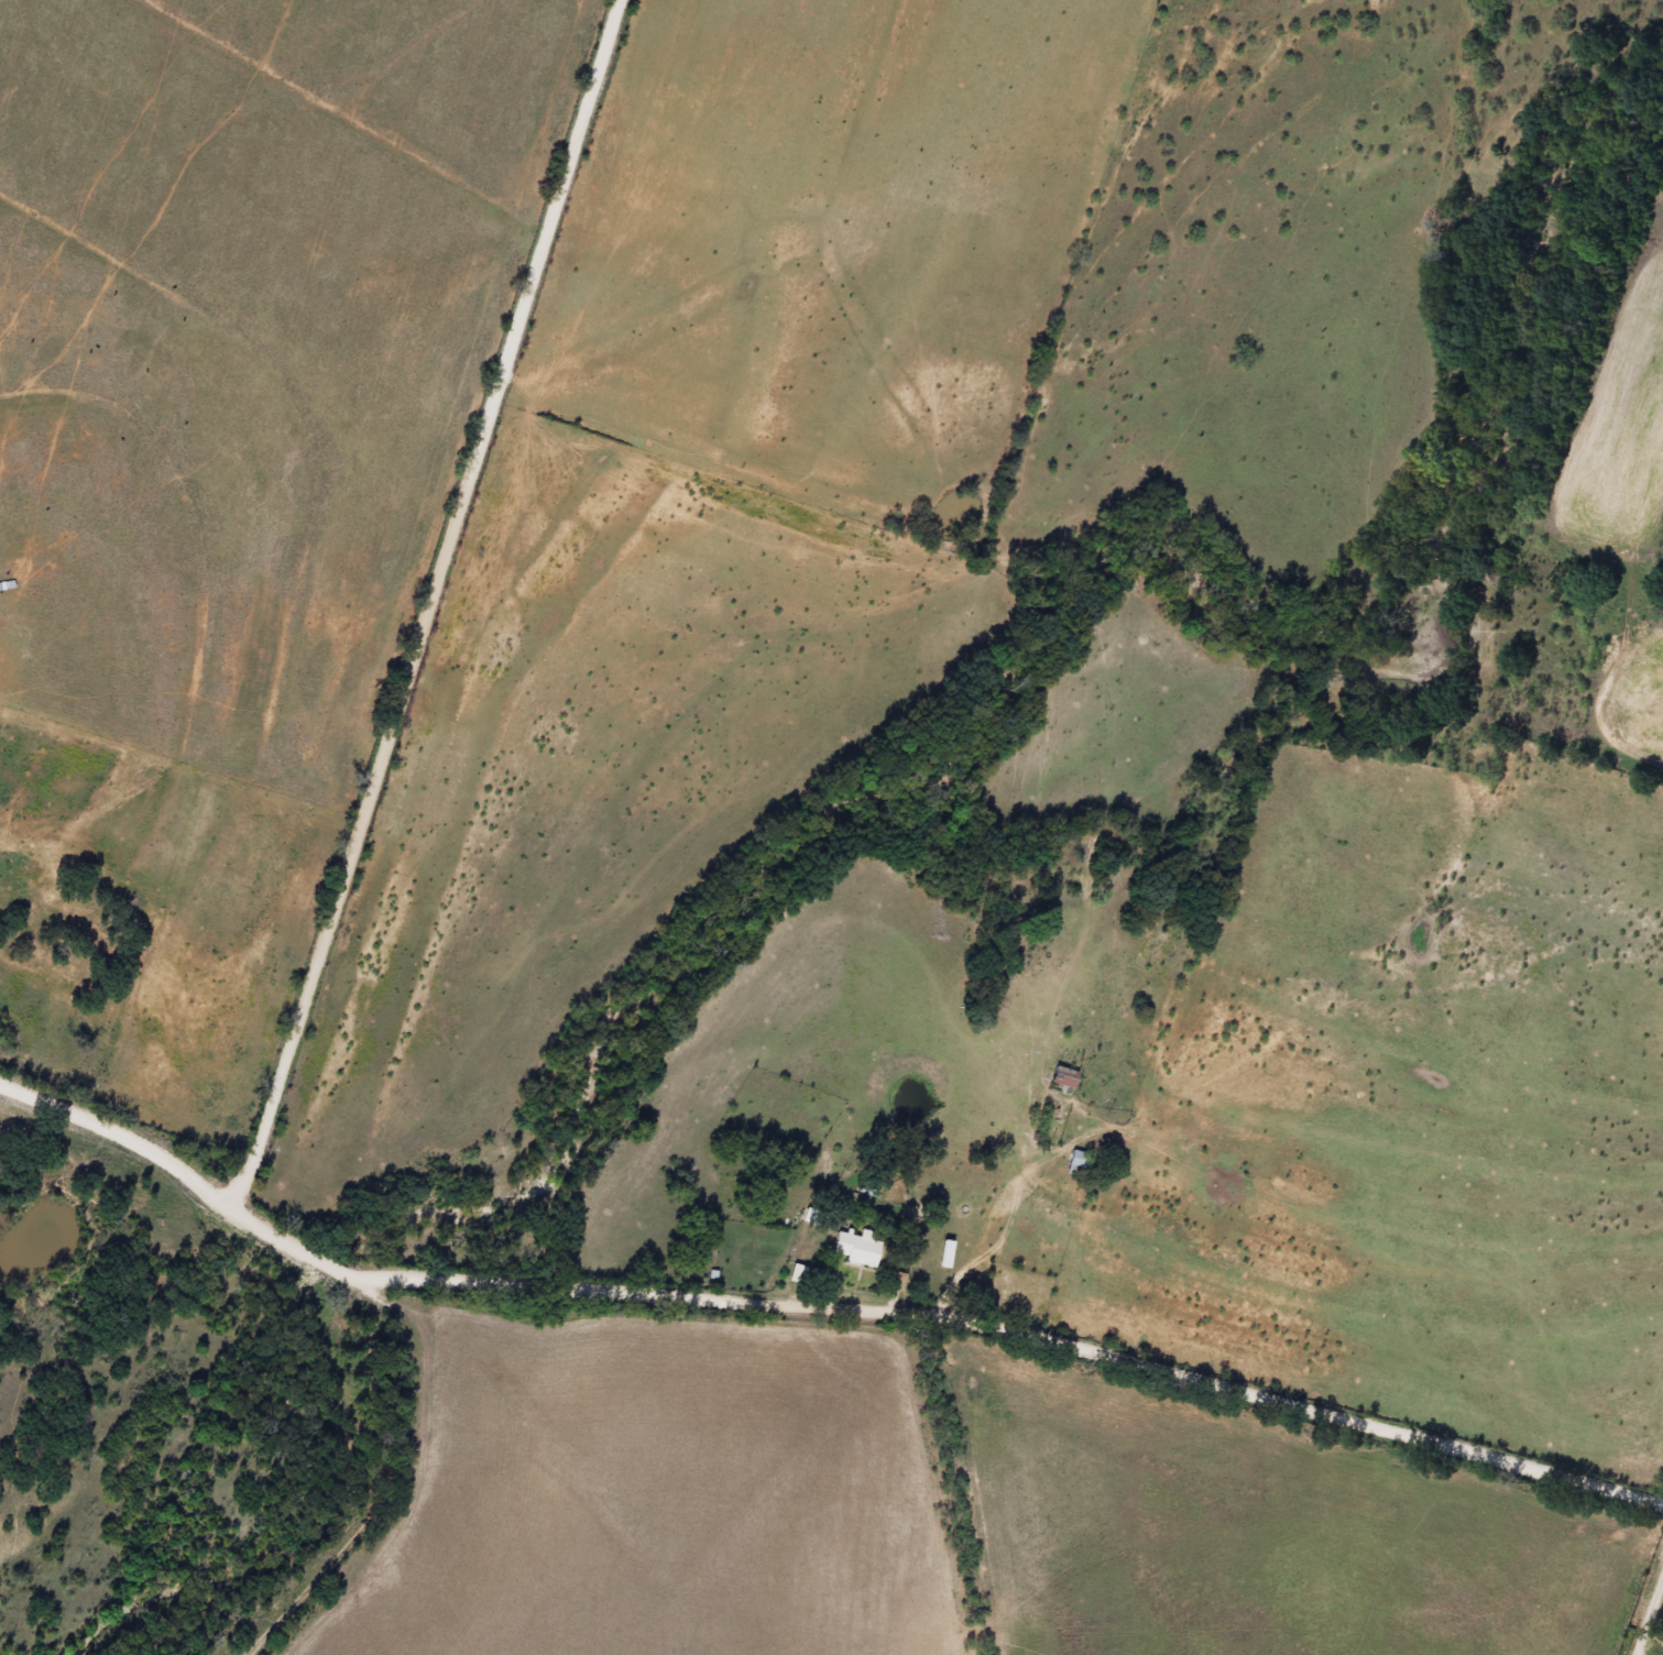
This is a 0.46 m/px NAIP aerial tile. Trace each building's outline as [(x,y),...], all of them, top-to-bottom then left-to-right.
[(1069,1068),(1044,1068),(1044,1092),(1069,1092),(1069,1068)] [(1085,1175),(1087,1152),(1065,1151),(1064,1174),(1085,1175)] [(826,1256),(871,1263),(877,1229),(855,1226),(854,1232),(830,1229),(826,1256)] [(935,1267),(943,1267),(944,1241),(936,1241),(935,1267)]
